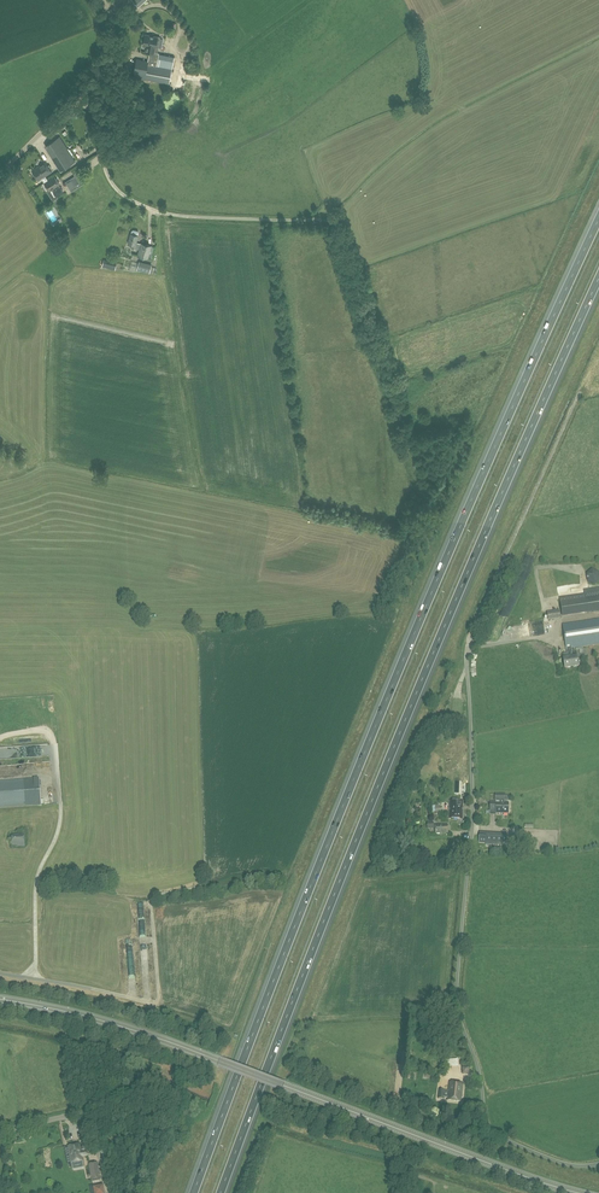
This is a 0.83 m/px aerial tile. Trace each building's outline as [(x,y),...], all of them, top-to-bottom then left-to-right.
[(133,77),(145,79),(169,84),(172,69),(174,58),(159,54),(159,53),(157,52),(160,37),(157,36),(157,37),(145,35),(143,45),(147,46),(146,51),(150,51),(148,61),(136,59),(133,77)] [(173,91),(166,95),(170,104),(177,101),(173,91)] [(76,161),(60,136),(45,146),(61,171),(76,161)] [(41,178),(44,183),(48,180),(45,176),(52,172),(45,161),(32,170),(38,180),(41,178)] [(74,174),(75,176),(76,178),(77,178),(84,173),(81,169),(74,174)] [(55,175),(48,180),(44,183),(49,191),(52,189),(56,196),(63,192),(59,185),(60,184),(55,175)] [(75,176),(68,180),(65,182),(71,191),(81,185),(77,178),(76,178),(75,176)] [(56,206),(49,209),(54,220),(61,217),(56,206)] [(131,233),(128,243),(132,244),(131,247),(136,249),(137,246),(140,246),(138,256),(148,258),(151,246),(141,243),(137,242),(138,235),(139,232),(138,230),(133,229),(132,230),(131,233)] [(105,267),(115,269),(117,262),(107,260),(105,267)] [(137,269),(149,273),(152,264),(139,261),(137,269)] [(590,564),(589,580),(598,580),(598,565),(590,564)] [(584,590),(587,613),(598,611),(598,588),(584,590)] [(560,618),(559,610),(547,612),(548,620),(560,618)] [(598,644),(598,619),(562,625),(566,649),(567,649),(568,658),(563,658),(564,668),(579,666),(577,656),(573,657),(571,648),(598,644)] [(41,700),(27,701),(29,722),(43,721),(41,700)] [(39,778),(0,781),(0,808),(41,805),(39,778)] [(499,802),(499,803),(490,803),(490,810),(496,810),(496,813),(508,813),(508,803),(505,803),(505,801),(505,795),(495,795),(495,800),(496,800),(496,802),(499,802)] [(449,819),(462,819),(462,801),(449,800),(449,819)] [(435,825),(435,833),(448,833),(448,825),(435,825)] [(479,833),(478,843),(498,844),(499,834),(479,833)] [(24,834),(17,834),(17,836),(12,836),(12,845),(17,845),(17,846),(25,846),(24,834)] [(446,1097),(446,1099),(460,1101),(463,1084),(449,1082),(447,1091),(445,1090),(439,1090),(438,1098),(443,1099),(444,1097),(446,1097)] [(86,1145),(85,1143),(68,1146),(71,1163),(83,1161),(82,1157),(88,1156),(86,1145)] [(97,1162),(89,1163),(92,1180),(100,1179),(97,1162)] [(102,1185),(93,1187),(95,1192),(104,1192),(102,1185)]
